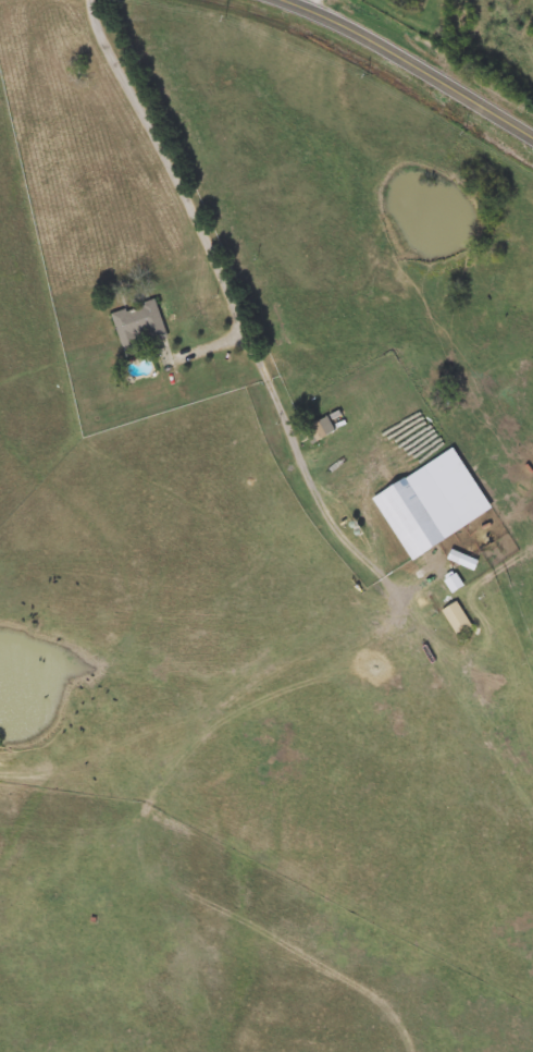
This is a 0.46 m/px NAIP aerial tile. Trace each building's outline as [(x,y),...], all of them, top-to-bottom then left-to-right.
[(169,340),(124,354),(111,313),(156,298),(169,340)] [(427,465),(463,529),(409,559),(374,494),(427,465)] [(441,610),(456,600),(473,627),(458,637),(441,610)]
